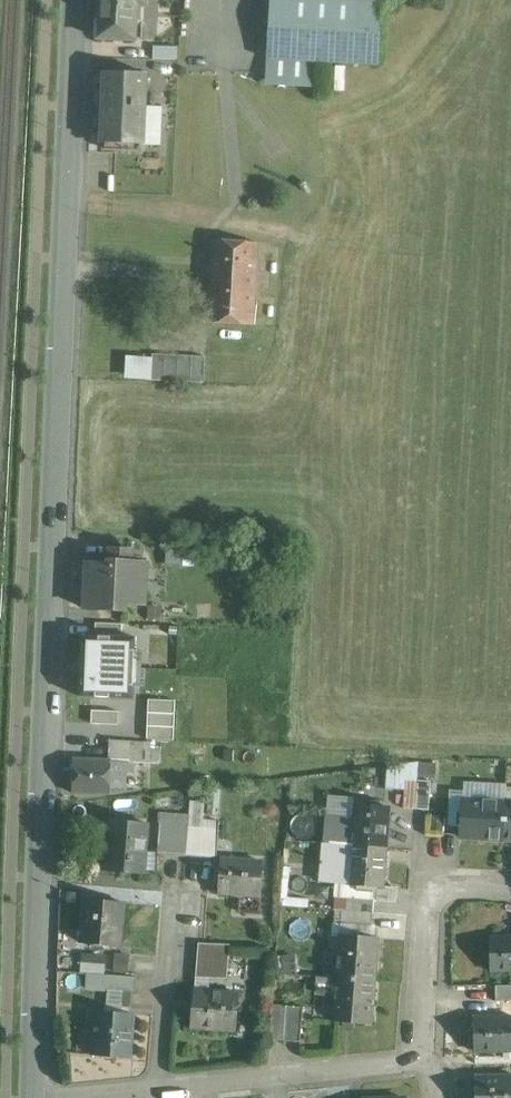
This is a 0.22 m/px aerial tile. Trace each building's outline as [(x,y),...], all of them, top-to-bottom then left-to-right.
[(267,58),(379,63),(382,0),(270,0),(267,58)] [(139,4),(101,2),(99,32),(138,33),(139,4)] [(179,43),(156,42),(155,59),(179,60),(179,43)] [(146,74),(103,72),(100,142),(144,144),(146,74)] [(259,243),(212,240),(210,280),(256,284),(259,243)] [(256,284),(210,280),(207,321),(254,324),(256,284)] [(166,354),(153,354),(151,380),(164,381),(166,354)] [(179,355),(166,354),(164,381),(178,381),(179,355)] [(192,356),(179,355),(178,381),(191,382),(192,356)] [(205,356),(192,356),(191,382),(204,383),(205,356)] [(110,563),(88,562),(86,608),(126,610),(126,603),(145,604),(147,562),(131,561),(132,549),(111,548),(110,563)] [(95,635),(82,634),(79,696),(134,698),(137,636),(122,636),(122,623),(96,622),(95,635)] [(175,700),(148,699),(147,738),(174,739),(175,700)] [(122,722),(122,709),(89,709),(89,722),(122,722)] [(134,740),(110,739),(109,759),(111,759),(110,786),(124,787),(125,772),(135,772),(135,762),(160,763),(160,750),(150,749),(150,741),(134,740)] [(109,759),(74,758),(73,792),(109,793),(110,786),(111,759),(109,759)] [(400,767),(387,766),(386,788),(398,789),(400,767)] [(432,781),(419,780),(419,782),(417,809),(430,810),(432,781)] [(419,782),(406,781),(404,808),(417,809),(419,782)] [(506,802),(460,799),(458,836),(504,839),(506,802)] [(389,807),(355,804),(354,820),(336,818),(335,843),(386,847),(389,807)] [(189,816),(160,814),(159,823),(160,823),(189,825),(189,816)] [(149,824),(110,820),(106,869),(145,872),(145,869),(157,870),(158,854),(157,854),(158,852),(146,851),(149,824)] [(217,821),(200,820),(200,826),(198,856),(216,857),(217,821)] [(189,825),(160,823),(158,852),(157,854),(158,854),(186,856),(189,825)] [(200,826),(189,825),(186,856),(198,856),(200,826)] [(386,847),(335,843),(325,843),(322,882),(336,883),(376,887),(383,887),(386,847)] [(263,864),(222,861),(219,896),(246,898),(247,893),(258,894),(258,899),(260,899),(263,864)] [(376,887),(336,883),(335,896),(348,897),(375,899),(376,887)] [(122,901),(84,897),(81,942),(119,945),(122,901)] [(375,899),(348,897),(347,911),(374,913),(375,899)] [(374,913),(347,911),(343,911),(342,924),(373,927),(374,913)] [(373,927),(342,924),(341,935),(372,937),(373,927)] [(372,937),(341,935),(337,977),(373,980),(375,962),(376,962),(378,938),(372,937)] [(491,937),(491,970),(510,970),(510,936),(491,937)] [(230,944),(199,943),(196,977),(228,978),(230,944)] [(84,951),(82,968),(107,970),(109,954),(84,951)] [(114,952),(115,970),(132,970),(132,952),(114,952)] [(99,988),(100,974),(91,973),(91,976),(82,975),(81,986),(99,988)] [(99,988),(107,988),(108,974),(100,974),(99,988)] [(107,988),(107,989),(132,991),(136,991),(137,976),(108,974),(107,988)] [(373,980),(337,977),(337,978),(318,976),(316,992),(336,994),(334,1020),(371,1023),(373,999),(372,999),(373,980)] [(497,985),(497,1001),(510,1001),(510,985),(497,985)] [(132,991),(107,989),(105,1011),(130,1013),(132,991)] [(239,993),(195,989),(192,1027),(236,1031),(239,993)] [(497,1001),(497,1017),(475,1017),(475,1051),(510,1050),(510,1001),(497,1001)] [(283,1040),(286,1005),(272,1004),(270,1039),(283,1040)] [(286,1005),(283,1040),(301,1041),(304,1007),(286,1005)] [(105,1011),(96,1011),(93,1054),(131,1057),(134,1014),(130,1013),(105,1011)] [(476,1077),(476,1097),(510,1097),(510,1076),(476,1077)]
